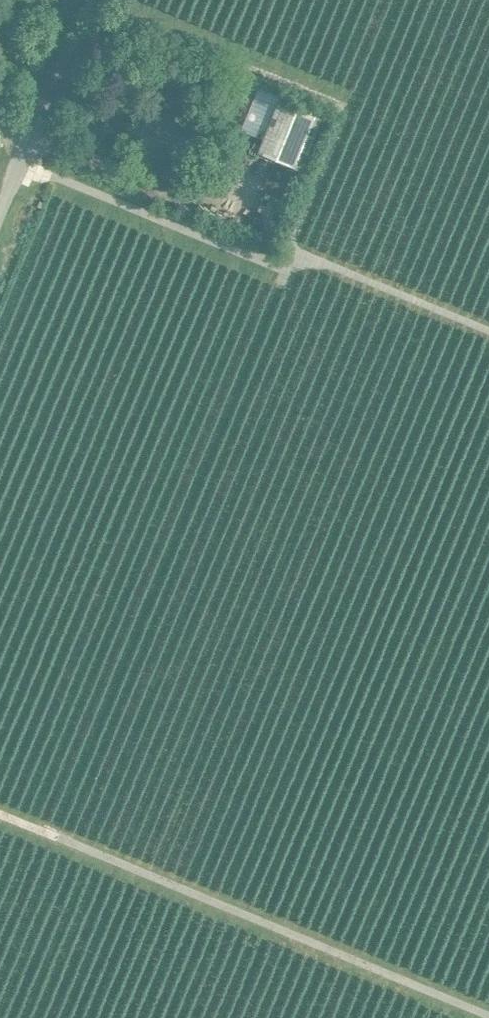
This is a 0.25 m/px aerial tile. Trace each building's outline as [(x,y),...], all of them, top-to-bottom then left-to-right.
[(288,165),(307,114),(272,100),(252,151),(288,165)] [(245,205),(257,211),(267,193),(254,186),(245,205)]
